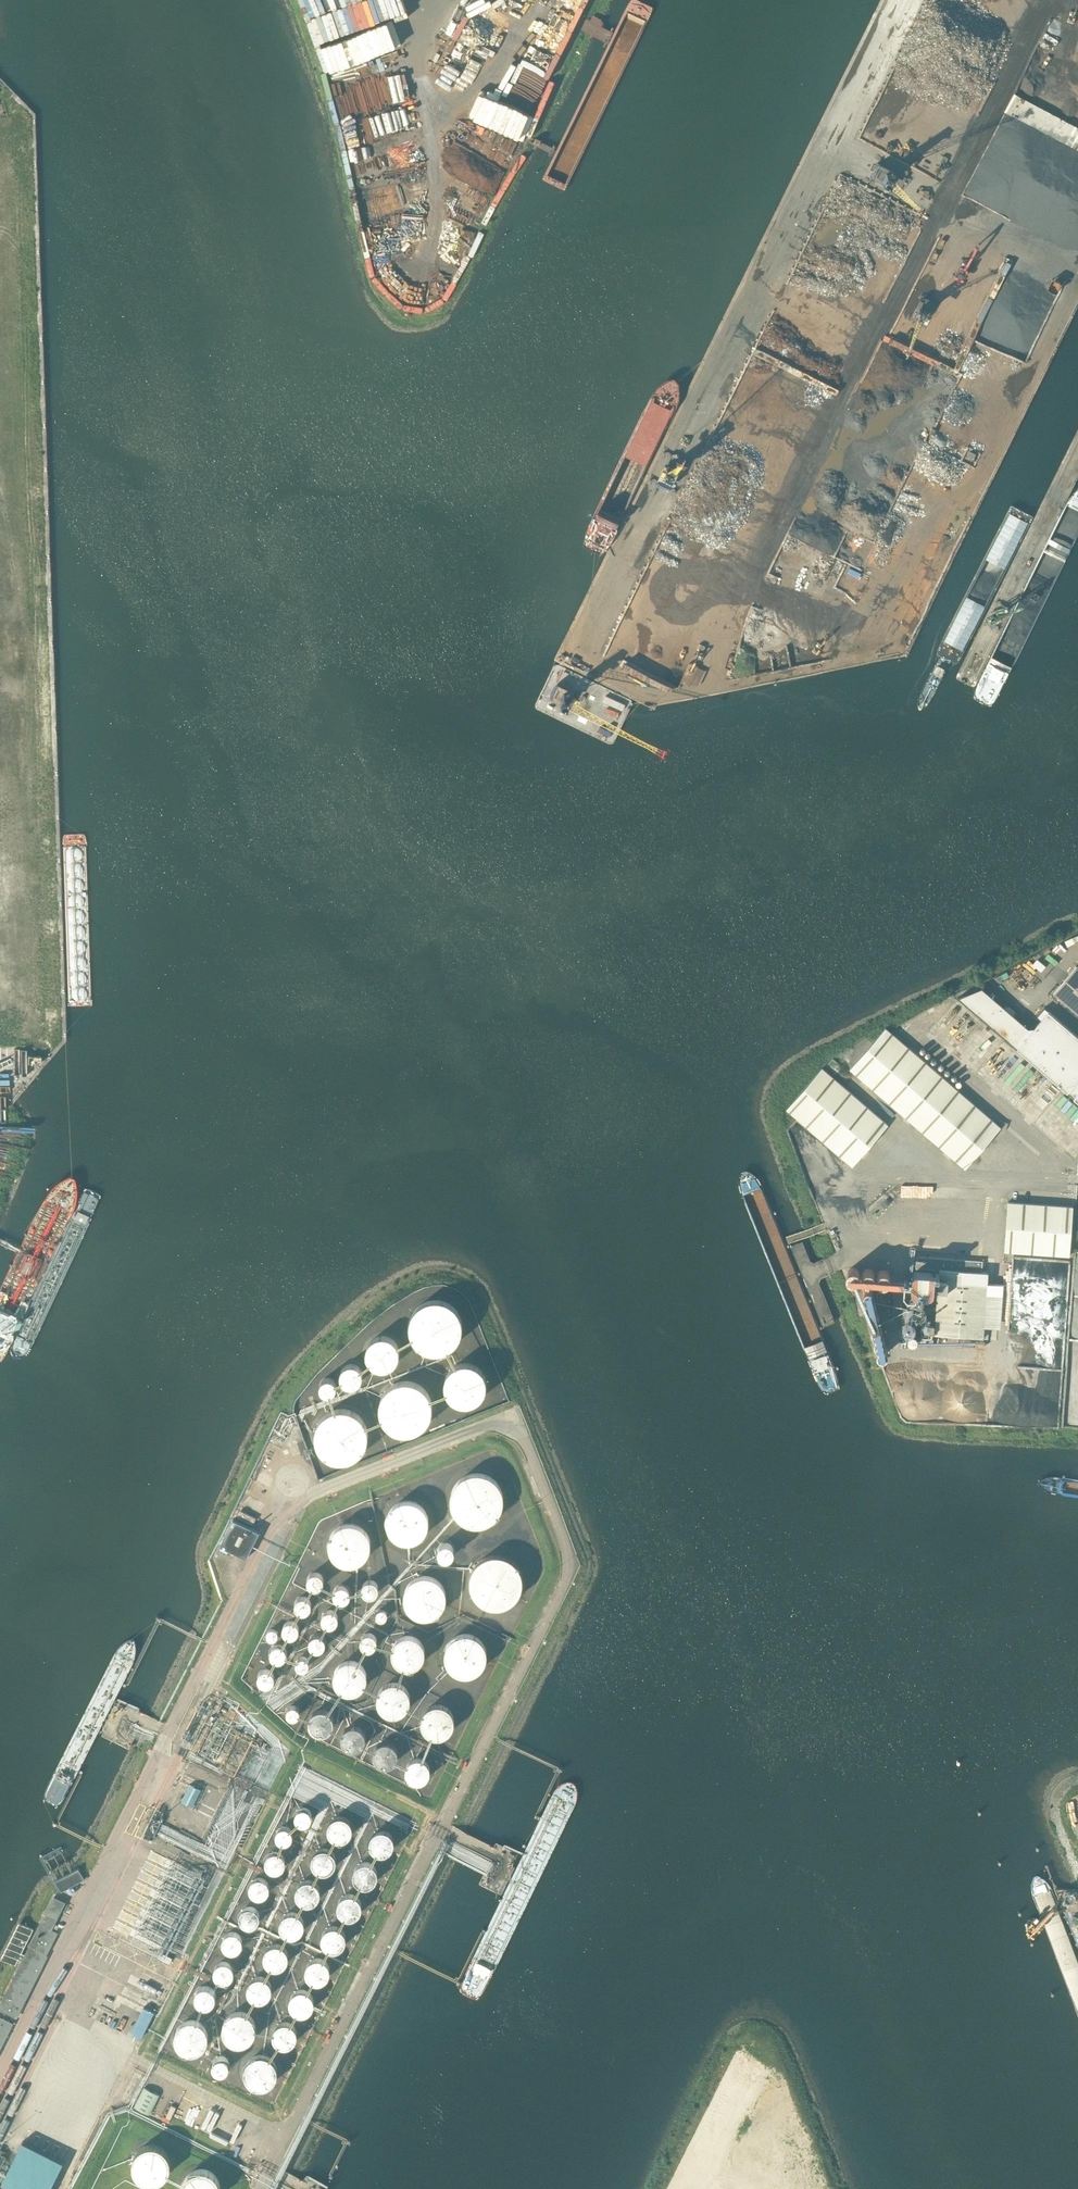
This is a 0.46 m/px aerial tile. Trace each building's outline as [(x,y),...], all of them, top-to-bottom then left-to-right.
[(379,0),(317,22),(325,45),(387,23),(379,0)] [(388,26),(326,47),(334,70),(396,49),(388,26)] [(1076,966),(1053,992),(1077,1014),(1077,968),(1076,966)] [(1048,1011),(1044,1007),(1037,1016),(1041,1019),(1031,1031),(1011,1013),(982,988),(960,997),(994,1028),(1023,1053),(1077,1101),(1077,1036),(1048,1011)] [(1074,1158),(1077,1153),(1077,1104),(956,999),(928,1032),(1074,1158)] [(1002,1126),(890,1029),(887,1027),(849,1069),(965,1168),(981,1151),(1002,1126)] [(888,1125),(822,1068),(786,1109),(852,1166),(888,1125)] [(887,1199),(881,1204),(884,1207),(890,1202),(887,1199)] [(1073,1206),(1007,1202),(1004,1251),(1069,1256),(1073,1206)] [(916,1268),(934,1269),(934,1271),(918,1270),(917,1270),(914,1271),(913,1273),(912,1275),(912,1277),(904,1277),(904,1283),(911,1283),(911,1288),(912,1289),(913,1292),(916,1293),(926,1294),(929,1293),(931,1293),(932,1292),(934,1289),(939,1288),(935,1334),(984,1338),(988,1272),(982,1271),(983,1261),(917,1256),(916,1268)] [(424,1303),(422,1304),(420,1306),(418,1307),(416,1309),(415,1311),(413,1314),(412,1316),(411,1318),(411,1321),(410,1323),(410,1325),(410,1328),(410,1331),(411,1333),(412,1335),(413,1338),(414,1340),(416,1342),(417,1344),(419,1346),(421,1347),(423,1349),(425,1350),(428,1351),(430,1351),(433,1352),(435,1352),(438,1352),(440,1352),(443,1351),(445,1350),(447,1349),(450,1348),(452,1347),(454,1345),(455,1343),(457,1341),(458,1339),(460,1337),(461,1334),(461,1332),(462,1329),(462,1327),(462,1324),(461,1322),(461,1319),(460,1317),(459,1315),(458,1312),(456,1310),(455,1308),(453,1306),(451,1305),(449,1304),(446,1302),(444,1301),(441,1301),(439,1300),(436,1300),(434,1300),(431,1301),(429,1301),(426,1302),(424,1303)] [(375,1339),(373,1339),(372,1340),(371,1342),(370,1343),(369,1344),(368,1345),(368,1347),(367,1348),(367,1350),(367,1351),(367,1353),(367,1355),(367,1356),(367,1358),(368,1359),(369,1360),(370,1362),(370,1363),(372,1364),(373,1365),(374,1366),(375,1367),(377,1367),(379,1368),(380,1368),(382,1368),(383,1368),(385,1368),(386,1368),(388,1368),(389,1367),(391,1366),(392,1365),(393,1364),(394,1363),(395,1362),(396,1361),(397,1360),(397,1358),(398,1357),(398,1355),(398,1353),(398,1352),(398,1350),(398,1349),(398,1347),(397,1346),(396,1344),(395,1343),(394,1342),(393,1341),(392,1340),(391,1339),(389,1338),(388,1338),(387,1337),(385,1337),(384,1337),(382,1336),(380,1337),(379,1337),(377,1337),(376,1338),(375,1339)] [(345,1366),(344,1366),(343,1367),(343,1368),(342,1369),(341,1370),(341,1372),(341,1373),(341,1374),(341,1376),(341,1377),(341,1378),(341,1379),(342,1380),(343,1381),(344,1382),(345,1383),(346,1383),(346,1384),(348,1385),(350,1385),(351,1385),(352,1385),(353,1385),(355,1384),(356,1384),(357,1383),(358,1382),(359,1381),(360,1380),(361,1379),(361,1378),(361,1377),(362,1376),(362,1375),(362,1374),(362,1373),(361,1372),(361,1371),(361,1370),(360,1369),(360,1368),(359,1367),(358,1367),(357,1366),(357,1365),(355,1364),(354,1364),(353,1364),(351,1364),(349,1364),(348,1364),(347,1365),(346,1365),(345,1366)] [(458,1366),(456,1367),(454,1368),(453,1369),(451,1370),(450,1372),(449,1373),(448,1375),(447,1377),(446,1379),(446,1381),(446,1383),(446,1385),(446,1387),(446,1389),(447,1391),(448,1393),(449,1395),(450,1396),(451,1398),(452,1400),(454,1401),(456,1402),(457,1403),(459,1404),(461,1404),(463,1405),(465,1405),(467,1405),(469,1405),(471,1405),(473,1404),(475,1403),(477,1402),(478,1401),(480,1400),(481,1398),(483,1397),(484,1395),(485,1393),(486,1391),(486,1390),(487,1387),(487,1386),(487,1383),(487,1382),(486,1379),(486,1378),(485,1376),(484,1374),(483,1372),(482,1371),(480,1369),(479,1368),(477,1367),(475,1366),(473,1365),(471,1365),(470,1364),(467,1364),(466,1364),(463,1364),(461,1364),(460,1365),(458,1366)] [(321,1387),(321,1388),(322,1389),(322,1391),(323,1392),(325,1392),(326,1393),(328,1393),(329,1393),(331,1393),(332,1392),(333,1391),(334,1390),(335,1389),(335,1388),(336,1386),(336,1385),(335,1383),(335,1382),(334,1380),(333,1379),(331,1379),(330,1378),(329,1378),(327,1378),(325,1378),(324,1379),(323,1380),(322,1381),(321,1382),(321,1384),(320,1385),(321,1387)] [(406,1434),(408,1434),(411,1433),(414,1433),(416,1432),(418,1431),(421,1429),(422,1428),(424,1426),(426,1424),(427,1422),(429,1420),(430,1418),(431,1415),(431,1413),(432,1410),(432,1408),(432,1405),(431,1403),(431,1400),(430,1398),(429,1395),(427,1393),(426,1391),(424,1389),(422,1387),(420,1386),(418,1385),(416,1384),(413,1383),(411,1382),(408,1382),(405,1381),(403,1382),(400,1382),(398,1383),(396,1384),(393,1385),(391,1386),(389,1387),(387,1389),(386,1391),(384,1393),(383,1395),(382,1398),(381,1400),(380,1403),(380,1405),(380,1407),(380,1410),(380,1413),(381,1415),(382,1417),(383,1420),(384,1422),(386,1424),(387,1426),(389,1428),(391,1429),(394,1431),(396,1432),(398,1433),(401,1433),(403,1434),(406,1434)] [(317,1444),(318,1447),(319,1449),(320,1451),(322,1453),(324,1455),(326,1456),(328,1458),(330,1459),(333,1460),(335,1461),(338,1461),(340,1461),(343,1461),(345,1461),(348,1460),(350,1460),(353,1459),(355,1457),(357,1456),(359,1454),(360,1453),(362,1450),(363,1448),(365,1446),(366,1444),(366,1441),(367,1439),(367,1436),(367,1434),(367,1431),(366,1429),(365,1426),(364,1424),(363,1422),(362,1419),(360,1417),(358,1416),(356,1414),(354,1413),(352,1412),(350,1411),(347,1410),(345,1409),(342,1409),(340,1409),(337,1409),(334,1410),(332,1410),(330,1412),(327,1413),(325,1414),(323,1416),(321,1418),(320,1420),(318,1422),(317,1424),(316,1427),(316,1429),(315,1432),(315,1434),(315,1437),(315,1439),(316,1442),(317,1444)] [(456,1513),(457,1515),(459,1517),(461,1519),(463,1521),(465,1522),(467,1523),(470,1524),(472,1525),(475,1525),(477,1525),(480,1525),(482,1525),(485,1525),(487,1524),(489,1523),(492,1522),(494,1520),(496,1518),(498,1516),(499,1514),(500,1512),(502,1510),(503,1508),(503,1505),(504,1503),(504,1500),(504,1498),(504,1495),(503,1492),(502,1490),(501,1488),(500,1485),(498,1483),(497,1481),(495,1480),(493,1478),(491,1477),(489,1475),(486,1475),(484,1474),(481,1473),(479,1473),(476,1473),(474,1474),(471,1474),(469,1475),(466,1476),(464,1477),(462,1479),(460,1480),(458,1482),(457,1484),(455,1486),(454,1488),(453,1491),(452,1493),(452,1496),(452,1499),(452,1501),(452,1503),(453,1506),(453,1509),(454,1511),(456,1513)] [(394,1506),(393,1507),(391,1509),(390,1510),(389,1512),(389,1514),(388,1516),(388,1518),(388,1520),(388,1522),(388,1524),(388,1526),(389,1528),(390,1530),(390,1531),(391,1533),(393,1535),(394,1536),(395,1537),(397,1538),(399,1539),(401,1540),(403,1541),(404,1541),(406,1541),(408,1542),(410,1541),(412,1541),(415,1541),(416,1540),(418,1539),(420,1538),(421,1537),(423,1536),(424,1534),(425,1532),(426,1531),(427,1529),(428,1527),(428,1525),(428,1523),(428,1521),(428,1519),(428,1517),(427,1515),(427,1513),(426,1511),(425,1510),(423,1508),(422,1506),(420,1505),(419,1504),(417,1503),(415,1502),(413,1502),(411,1501),(409,1501),(407,1501),(405,1501),(403,1501),(401,1502),(399,1503),(397,1504),(396,1505),(394,1506)] [(233,1519),(233,1520),(220,1545),(247,1559),(260,1532),(233,1519)] [(337,1528),(335,1529),(334,1531),(332,1533),(331,1535),(331,1536),(330,1538),(330,1540),(329,1542),(329,1544),(329,1546),(330,1548),(330,1550),(331,1552),(332,1554),(333,1555),(334,1557),(335,1559),(337,1560),(338,1561),(340,1562),(342,1563),(344,1564),(346,1564),(348,1565),(350,1565),(352,1565),(354,1564),(356,1564),(358,1563),(359,1562),(361,1561),(363,1560),(364,1559),(366,1557),(367,1556),(368,1554),(369,1552),(370,1550),(370,1548),(370,1546),(370,1544),(370,1542),(370,1540),(369,1538),(369,1536),(368,1535),(367,1533),(366,1531),(364,1530),(363,1528),(361,1527),(359,1526),(358,1525),(356,1524),(354,1524),(352,1524),(350,1524),(348,1524),(346,1524),(344,1524),(342,1525),(340,1526),(338,1527),(337,1528)] [(442,1545),(441,1546),(440,1547),(440,1548),(439,1550),(439,1551),(440,1553),(440,1554),(441,1555),(442,1557),(443,1557),(445,1558),(446,1558),(447,1558),(449,1558),(450,1558),(452,1557),(453,1556),(453,1555),(454,1554),(454,1552),(455,1551),(454,1549),(454,1548),(453,1546),(452,1545),(451,1544),(449,1544),(448,1543),(446,1543),(445,1543),(443,1544),(442,1545)] [(483,1560),(481,1562),(479,1563),(478,1565),(476,1567),(475,1569),(474,1572),(473,1574),(472,1577),(472,1579),(472,1582),(472,1584),(472,1587),(473,1589),(474,1592),(475,1594),(477,1596),(478,1598),(480,1600),(482,1602),(484,1603),(486,1605),(488,1606),(490,1607),(493,1607),(495,1608),(498,1608),(501,1608),(503,1607),(506,1607),(508,1606),(510,1605),(513,1603),(515,1602),(517,1600),(518,1598),(520,1596),(521,1594),(522,1591),(523,1589),(523,1587),(524,1584),(524,1581),(524,1579),(523,1577),(523,1574),(522,1571),(521,1569),(519,1567),(518,1565),(516,1563),(514,1561),(512,1560),(510,1559),(508,1558),(505,1557),(502,1556),(500,1556),(498,1556),(495,1556),(493,1556),(490,1557),(487,1558),(485,1559),(483,1560)] [(311,1574),(310,1575),(309,1576),(308,1577),(308,1579),(308,1580),(308,1582),(308,1583),(309,1584),(310,1586),(311,1587),(312,1587),(314,1588),(315,1588),(317,1588),(318,1588),(320,1587),(321,1586),(322,1585),(323,1584),(323,1582),(323,1581),(323,1579),(323,1578),(322,1576),(321,1575),(320,1574),(319,1573),(317,1573),(316,1573),(314,1573),(313,1573),(311,1574)] [(412,1582),(411,1583),(409,1585),(408,1587),(407,1588),(407,1590),(406,1592),(406,1594),(406,1596),(406,1598),(406,1600),(406,1602),(407,1604),(408,1606),(409,1608),(410,1609),(411,1611),(413,1612),(414,1613),(416,1614),(418,1615),(420,1616),(422,1617),(423,1617),(425,1617),(427,1617),(430,1617),(431,1616),(433,1616),(435,1615),(437,1614),(439,1613),(440,1612),(441,1610),(443,1609),(444,1607),(445,1605),(445,1603),(446,1601),(446,1599),(446,1597),(446,1595),(446,1594),(446,1591),(445,1590),(444,1588),(443,1586),(442,1584),(441,1583),(440,1581),(438,1580),(436,1579),(435,1578),(433,1577),(431,1577),(429,1576),(427,1576),(425,1576),(423,1577),(421,1577),(419,1578),(417,1578),(415,1579),(414,1580),(412,1582)] [(366,1582),(365,1583),(364,1584),(364,1585),(363,1587),(363,1588),(364,1590),(364,1591),(365,1592),(366,1594),(367,1594),(368,1595),(370,1595),(371,1596),(373,1595),(374,1595),(375,1594),(377,1593),(378,1592),(378,1591),(379,1589),(379,1588),(378,1586),(378,1585),(377,1584),(376,1582),(375,1582),(374,1581),(372,1580),(371,1580),(369,1581),(368,1581),(366,1582)] [(339,1587),(337,1588),(336,1589),(335,1590),(335,1591),(335,1593),(335,1595),(335,1596),(335,1597),(336,1599),(337,1600),(339,1600),(340,1601),(341,1601),(343,1601),(344,1601),(346,1600),(347,1600),(348,1598),(349,1597),(350,1596),(350,1594),(350,1593),(350,1591),(349,1590),(348,1589),(347,1588),(346,1587),(344,1586),(343,1586),(342,1586),(340,1586),(339,1587)] [(299,1598),(298,1599),(297,1600),(296,1601),(296,1603),(296,1604),(296,1606),(296,1607),(297,1608),(298,1610),(299,1611),(300,1611),(301,1612),(303,1612),(305,1612),(306,1612),(308,1611),(309,1610),(309,1609),(310,1608),(311,1606),(311,1605),(311,1603),(310,1602),(310,1600),(309,1599),(308,1598),(306,1597),(305,1597),(303,1597),(302,1597),(300,1597),(299,1598)] [(326,1611),(325,1612),(324,1613),(323,1615),(323,1616),(322,1618),(323,1619),(323,1621),(324,1622),(325,1623),(326,1624),(327,1625),(329,1625),(330,1625),(332,1625),(333,1625),(334,1624),(336,1623),(337,1622),(337,1621),(338,1619),(338,1618),(338,1616),(337,1615),(337,1613),(336,1612),(334,1611),(333,1611),(332,1610),(330,1610),(328,1610),(327,1611),(326,1611)] [(380,1611),(379,1612),(378,1612),(378,1613),(377,1614),(377,1615),(377,1616),(377,1617),(377,1618),(378,1619),(379,1620),(380,1621),(382,1621),(383,1621),(383,1620),(384,1620),(385,1619),(386,1619),(387,1618),(387,1617),(387,1616),(387,1615),(387,1614),(387,1613),(386,1612),(385,1612),(384,1611),(383,1611),(382,1611),(381,1611),(380,1611)] [(286,1622),(285,1623),(284,1624),(284,1626),(283,1627),(283,1629),(283,1630),(284,1632),(285,1633),(285,1634),(287,1635),(288,1636),(289,1636),(291,1636),(292,1636),(294,1636),(295,1635),(296,1634),(297,1633),(298,1631),(298,1630),(298,1628),(298,1627),(298,1625),(297,1624),(296,1623),(295,1622),(294,1621),(292,1621),(291,1621),(289,1621),(288,1622),(286,1622)] [(269,1630),(268,1631),(267,1632),(267,1633),(267,1634),(267,1635),(267,1636),(268,1637),(269,1638),(270,1639),(271,1639),(272,1639),(273,1639),(274,1639),(275,1638),(276,1638),(276,1637),(277,1636),(277,1635),(277,1634),(277,1633),(276,1632),(276,1631),(275,1630),(274,1630),(273,1629),(272,1629),(271,1629),(270,1629),(270,1630),(269,1630)] [(364,1635),(363,1637),(362,1638),(362,1639),(362,1641),(362,1642),(363,1644),(363,1645),(364,1646),(365,1647),(367,1648),(368,1648),(370,1648),(371,1648),(373,1648),(374,1647),(375,1646),(376,1645),(377,1643),(377,1642),(377,1641),(377,1639),(376,1638),(376,1636),(375,1635),(374,1634),(372,1634),(371,1633),(369,1633),(368,1633),(366,1634),(365,1634),(364,1635)] [(313,1635),(312,1636),(311,1637),(310,1639),(310,1640),(310,1642),(310,1643),(310,1644),(311,1646),(312,1647),(313,1648),(314,1649),(315,1649),(317,1650),(318,1650),(320,1649),(321,1649),(322,1648),(323,1647),(324,1646),(325,1644),(325,1643),(325,1641),(325,1639),(324,1638),(323,1637),(322,1636),(321,1635),(319,1635),(318,1634),(316,1634),(315,1635),(313,1635)] [(451,1643),(450,1644),(449,1646),(448,1648),(448,1650),(447,1652),(447,1654),(447,1656),(447,1658),(448,1660),(448,1662),(449,1664),(450,1666),(451,1667),(452,1669),(454,1670),(455,1672),(457,1673),(459,1673),(461,1674),(463,1675),(465,1675),(466,1676),(469,1676),(471,1676),(473,1675),(475,1675),(477,1674),(479,1673),(480,1672),(482,1671),(483,1670),(484,1668),(485,1666),(486,1664),(487,1663),(488,1661),(488,1659),(488,1657),(488,1655),(488,1653),(488,1651),(487,1649),(487,1647),(486,1645),(485,1643),(483,1642),(482,1640),(480,1639),(479,1638),(477,1637),(475,1636),(473,1635),(471,1635),(469,1635),(467,1635),(465,1635),(463,1635),(461,1636),(459,1636),(457,1637),(455,1639),(454,1640),(452,1641),(451,1643)] [(396,1642),(395,1643),(395,1645),(394,1646),(393,1648),(393,1649),(393,1651),(393,1652),(393,1654),(393,1655),(394,1657),(394,1658),(395,1660),(396,1661),(397,1662),(398,1664),(399,1665),(401,1665),(402,1666),(404,1667),(405,1667),(407,1668),(408,1668),(410,1668),(411,1668),(413,1668),(414,1667),(416,1667),(417,1666),(418,1665),(420,1664),(421,1663),(422,1662),(423,1661),(424,1659),(424,1658),(425,1656),(425,1655),(425,1653),(425,1652),(425,1650),(425,1648),(424,1647),(424,1645),(423,1644),(422,1643),(421,1641),(420,1640),(419,1639),(417,1638),(416,1638),(414,1637),(413,1637),(411,1636),(410,1636),(408,1636),(407,1636),(405,1636),(404,1637),(402,1637),(401,1638),(400,1639),(398,1640),(397,1641),(396,1642)] [(275,1646),(273,1646),(272,1648),(271,1649),(271,1650),(271,1652),(271,1653),(271,1655),(271,1656),(272,1657),(273,1658),(275,1659),(276,1660),(278,1660),(279,1660),(281,1660),(282,1659),(283,1658),(284,1657),(285,1656),(286,1655),(286,1653),(286,1652),(286,1650),(285,1649),(284,1647),(283,1646),(282,1646),(280,1645),(279,1645),(278,1645),(276,1645),(275,1646)] [(299,1667),(300,1668),(301,1668),(302,1668),(303,1668),(305,1668),(306,1668),(306,1667),(307,1666),(308,1665),(308,1664),(308,1662),(308,1661),(308,1660),(307,1659),(306,1658),(304,1657),(303,1657),(302,1657),(301,1657),(300,1657),(299,1658),(298,1658),(297,1659),(297,1660),(296,1661),(296,1663),(296,1664),(297,1665),(297,1666),(298,1667),(299,1667)] [(337,1669),(336,1670),(336,1672),(335,1673),(335,1675),(335,1676),(335,1678),(335,1679),(335,1681),(336,1682),(337,1684),(337,1685),(338,1686),(339,1688),(340,1689),(341,1690),(343,1691),(344,1691),(346,1692),(347,1692),(349,1693),(350,1693),(352,1693),(353,1692),(355,1692),(356,1692),(358,1691),(359,1690),(360,1689),(362,1689),(363,1687),(364,1686),(365,1685),(365,1684),(366,1682),(366,1681),(366,1679),(367,1678),(367,1676),(366,1674),(366,1673),(366,1671),(365,1670),(364,1669),(363,1667),(362,1666),(361,1665),(360,1664),(358,1663),(357,1662),(356,1662),(354,1661),(353,1661),(351,1661),(350,1661),(348,1661),(347,1661),(345,1662),(343,1663),(342,1663),(341,1664),(340,1665),(339,1666),(338,1667),(337,1669)] [(262,1671),(261,1672),(260,1673),(260,1675),(259,1676),(259,1678),(260,1679),(260,1681),(261,1682),(262,1683),(263,1684),(264,1685),(266,1685),(268,1685),(269,1685),(271,1685),(272,1684),(273,1683),(274,1682),(275,1680),(275,1679),(275,1677),(275,1676),(274,1674),(274,1673),(273,1672),(271,1671),(270,1670),(268,1670),(267,1669),(265,1670),(264,1670),(262,1671)] [(381,1691),(380,1692),(379,1693),(379,1695),(378,1697),(378,1698),(378,1700),(378,1701),(379,1703),(379,1704),(379,1706),(380,1707),(381,1708),(382,1710),(383,1711),(384,1712),(386,1713),(387,1714),(388,1714),(390,1715),(392,1715),(393,1715),(395,1716),(396,1715),(398,1715),(399,1715),(401,1714),(402,1714),(404,1713),(405,1712),(406,1711),(407,1710),(408,1708),(409,1707),(410,1706),(410,1704),(410,1703),(411,1701),(411,1699),(411,1698),(410,1696),(410,1695),(409,1693),(409,1692),(408,1690),(407,1689),(406,1688),(405,1687),(403,1686),(402,1685),(400,1684),(399,1684),(397,1683),(396,1683),(394,1683),(393,1683),(391,1684),(389,1684),(388,1684),(387,1685),(385,1686),(384,1687),(383,1688),(381,1689),(381,1691)] [(287,1711),(286,1712),(287,1713),(287,1714),(288,1715),(289,1716),(290,1717),(291,1718),(292,1718),(293,1718),(295,1718),(296,1717),(297,1717),(298,1716),(298,1715),(299,1714),(299,1712),(299,1711),(299,1710),(299,1709),(298,1708),(297,1707),(296,1706),(295,1705),(294,1705),(293,1705),(291,1705),(290,1706),(289,1706),(288,1707),(287,1708),(287,1709),(287,1711)] [(425,1713),(425,1714),(424,1715),(424,1717),(423,1718),(423,1720),(423,1721),(423,1723),(423,1724),(424,1726),(424,1727),(425,1729),(426,1730),(427,1731),(428,1732),(429,1733),(430,1734),(431,1735),(433,1736),(434,1736),(436,1737),(437,1737),(439,1737),(440,1737),(442,1737),(443,1737),(445,1736),(446,1736),(448,1735),(449,1734),(450,1733),(451,1732),(452,1730),(453,1729),(454,1728),(454,1726),(455,1725),(455,1723),(455,1722),(455,1720),(455,1718),(454,1717),(454,1715),(453,1714),(452,1713),(451,1711),(450,1710),(449,1709),(448,1708),(447,1707),(445,1707),(444,1706),(442,1706),(440,1705),(439,1705),(437,1705),(436,1706),(434,1706),(433,1707),(431,1707),(430,1708),(429,1709),(427,1710),(426,1711),(425,1713)] [(314,1712),(314,1713),(313,1714),(312,1715),(311,1716),(311,1717),(310,1718),(310,1719),(310,1720),(310,1721),(310,1723),(310,1724),(310,1725),(311,1726),(311,1727),(312,1728),(313,1730),(314,1731),(315,1732),(316,1732),(317,1733),(318,1733),(319,1733),(320,1734),(321,1734),(323,1734),(325,1733),(326,1733),(327,1733),(328,1732),(329,1731),(330,1731),(331,1730),(331,1729),(332,1728),(333,1727),(333,1726),(333,1725),(333,1723),(334,1722),(334,1721),(333,1720),(333,1719),(333,1718),(332,1717),(332,1716),(331,1715),(330,1714),(329,1713),(329,1712),(328,1712),(327,1711),(325,1711),(324,1710),(323,1710),(322,1710),(321,1710),(320,1710),(319,1710),(317,1711),(316,1711),(315,1712),(314,1712)] [(347,1728),(346,1729),(345,1730),(344,1731),(344,1732),(343,1733),(343,1734),(342,1735),(342,1736),(342,1737),(342,1738),(342,1740),(342,1741),(343,1742),(343,1743),(344,1744),(344,1745),(345,1746),(346,1747),(347,1747),(348,1748),(349,1749),(351,1749),(353,1750),(355,1750),(356,1750),(357,1749),(358,1749),(360,1748),(361,1747),(362,1747),(363,1746),(364,1745),(364,1744),(365,1743),(365,1742),(366,1741),(366,1739),(366,1738),(366,1737),(366,1736),(365,1735),(365,1734),(365,1733),(364,1732),(363,1731),(363,1730),(362,1729),(361,1728),(360,1727),(359,1727),(358,1726),(356,1726),(354,1726),(353,1726),(351,1726),(350,1726),(348,1727),(347,1728)] [(377,1747),(376,1748),(376,1749),(375,1750),(375,1751),(375,1752),(374,1754),(375,1755),(375,1756),(375,1757),(375,1758),(376,1759),(376,1760),(377,1761),(378,1762),(378,1763),(379,1764),(380,1764),(382,1765),(383,1765),(384,1766),(385,1766),(386,1766),(387,1766),(388,1766),(390,1766),(391,1766),(392,1765),(393,1765),(394,1764),(395,1763),(396,1762),(397,1761),(397,1760),(398,1759),(398,1758),(399,1757),(399,1756),(399,1755),(399,1754),(399,1753),(399,1751),(398,1750),(398,1749),(397,1748),(397,1747),(396,1746),(395,1745),(394,1744),(393,1744),(392,1743),(391,1743),(390,1742),(388,1742),(387,1742),(386,1742),(385,1742),(384,1742),(382,1743),(381,1743),(380,1744),(379,1744),(378,1745),(378,1746),(377,1747)] [(409,1764),(409,1765),(408,1766),(408,1767),(408,1768),(407,1769),(407,1770),(407,1771),(407,1772),(408,1773),(408,1775),(408,1776),(409,1777),(410,1778),(411,1779),(412,1780),(413,1781),(414,1781),(415,1782),(416,1782),(417,1782),(420,1782),(421,1782),(422,1782),(423,1782),(425,1781),(426,1780),(427,1779),(428,1779),(429,1778),(429,1777),(430,1776),(430,1774),(431,1773),(431,1772),(431,1771),(431,1770),(431,1769),(431,1768),(430,1767),(430,1765),(429,1764),(429,1763),(428,1762),(427,1762),(426,1761),(425,1760),(424,1760),(423,1759),(422,1759),(421,1759),(419,1759),(418,1759),(417,1759),(416,1759),(415,1759),(414,1760),(412,1761),(411,1762),(410,1763),(409,1764)] [(192,1807),(201,1789),(190,1784),(181,1801),(192,1807)] [(301,1809),(300,1810),(299,1811),(298,1812),(297,1814),(297,1815),(297,1816),(297,1818),(298,1819),(299,1821),(300,1822),(301,1823),(302,1823),(304,1823),(305,1823),(307,1823),(308,1823),(309,1822),(310,1821),(311,1819),(312,1818),(312,1817),(312,1815),(312,1814),(311,1812),(311,1811),(310,1810),(308,1809),(307,1808),(305,1808),(304,1808),(302,1808),(301,1809)] [(334,1818),(333,1819),(332,1820),(332,1821),(331,1822),(330,1823),(330,1824),(330,1825),(329,1826),(329,1827),(329,1829),(329,1830),(330,1831),(330,1832),(330,1833),(331,1834),(332,1835),(332,1836),(333,1837),(334,1838),(335,1838),(336,1839),(337,1839),(339,1840),(340,1840),(341,1840),(342,1840),(343,1840),(345,1839),(346,1839),(347,1838),(348,1838),(349,1837),(350,1836),(351,1835),(351,1834),(352,1833),(352,1832),(353,1831),(353,1830),(353,1829),(353,1827),(353,1826),(353,1825),(352,1824),(352,1823),(351,1822),(351,1821),(350,1820),(348,1819),(347,1818),(346,1817),(345,1817),(344,1817),(343,1816),(341,1816),(339,1816),(338,1817),(336,1817),(335,1818),(334,1818)] [(154,1835),(160,1823),(155,1821),(149,1833),(154,1835)] [(281,1827),(280,1828),(279,1829),(278,1830),(277,1832),(277,1833),(277,1835),(277,1836),(278,1838),(278,1839),(279,1840),(281,1841),(282,1842),(283,1842),(285,1842),(287,1842),(288,1841),(289,1841),(290,1840),(291,1838),(292,1837),(292,1836),(292,1834),(292,1833),(292,1831),(291,1830),(290,1829),(289,1828),(287,1827),(286,1827),(284,1827),(283,1827),(281,1827)] [(376,1832),(375,1833),(375,1834),(374,1835),(373,1836),(373,1837),(372,1838),(372,1839),(372,1840),(372,1842),(372,1843),(372,1844),(372,1845),(373,1846),(373,1847),(374,1848),(374,1849),(375,1850),(376,1851),(377,1852),(378,1852),(379,1853),(380,1853),(381,1854),(382,1854),(385,1854),(386,1854),(387,1854),(388,1853),(389,1853),(390,1852),(391,1852),(392,1851),(393,1850),(394,1849),(394,1848),(395,1847),(395,1846),(395,1845),(395,1843),(395,1842),(395,1841),(395,1840),(395,1839),(395,1838),(394,1837),(393,1836),(393,1835),(392,1834),(391,1833),(390,1833),(389,1832),(388,1832),(387,1831),(386,1831),(384,1830),(383,1830),(382,1830),(380,1831),(379,1831),(378,1831),(377,1832),(376,1832)] [(318,1850),(317,1851),(317,1852),(316,1853),(315,1854),(314,1855),(314,1856),(313,1857),(313,1858),(313,1859),(313,1860),(313,1862),(313,1863),(314,1864),(314,1865),(315,1866),(315,1867),(316,1868),(317,1869),(318,1870),(319,1870),(320,1871),(321,1872),(323,1872),(324,1872),(326,1872),(327,1872),(328,1872),(329,1872),(330,1871),(331,1871),(332,1870),(333,1869),(334,1869),(335,1868),(335,1867),(336,1866),(336,1865),(337,1864),(337,1862),(337,1861),(337,1860),(337,1859),(337,1858),(336,1857),(336,1856),(335,1854),(335,1853),(334,1852),(332,1851),(331,1850),(328,1849),(327,1849),(326,1848),(325,1848),(324,1848),(321,1849),(320,1849),(319,1850),(318,1850)] [(271,1853),(269,1854),(269,1855),(268,1856),(267,1857),(267,1859),(267,1861),(267,1862),(267,1863),(267,1865),(268,1866),(269,1868),(271,1869),(271,1870),(272,1870),(274,1871),(276,1871),(278,1871),(280,1871),(281,1870),(283,1869),(284,1868),(284,1867),(285,1865),(285,1864),(286,1862),(286,1861),(286,1860),(285,1858),(284,1856),(283,1855),(282,1854),(280,1853),(278,1852),(277,1852),(275,1852),(274,1852),(273,1852),(271,1853)] [(365,1862),(363,1863),(362,1863),(361,1864),(360,1864),(359,1865),(358,1866),(358,1867),(357,1868),(356,1869),(356,1870),(355,1871),(355,1872),(355,1873),(355,1875),(355,1876),(355,1877),(356,1878),(356,1879),(356,1880),(357,1881),(358,1882),(359,1883),(359,1884),(360,1885),(362,1885),(363,1886),(364,1886),(365,1886),(366,1887),(367,1887),(369,1887),(370,1886),(371,1886),(372,1886),(373,1885),(374,1885),(375,1884),(377,1882),(377,1881),(378,1880),(379,1879),(379,1878),(379,1877),(379,1876),(379,1874),(379,1873),(379,1872),(379,1871),(378,1869),(378,1868),(377,1867),(377,1866),(376,1866),(375,1865),(374,1864),(373,1863),(372,1863),(371,1863),(369,1862),(368,1862),(367,1862),(366,1862),(365,1862)] [(87,1880),(81,1869),(80,1868),(57,1881),(63,1892),(87,1880)] [(255,1879),(253,1880),(252,1881),(251,1883),(250,1885),(250,1886),(250,1887),(250,1889),(251,1891),(252,1892),(252,1893),(253,1894),(254,1894),(255,1895),(256,1896),(258,1896),(260,1897),(262,1896),(264,1896),(265,1895),(266,1894),(268,1892),(268,1891),(269,1890),(269,1889),(269,1887),(269,1885),(269,1884),(268,1882),(267,1881),(266,1880),(264,1879),(263,1878),(262,1878),(259,1878),(258,1878),(257,1878),(255,1879)] [(301,1883),(300,1884),(300,1885),(299,1886),(299,1887),(298,1888),(298,1889),(298,1890),(297,1891),(297,1893),(298,1894),(298,1895),(298,1896),(299,1897),(299,1898),(300,1899),(301,1900),(302,1902),(303,1902),(304,1903),(305,1903),(307,1904),(309,1904),(310,1904),(311,1904),(312,1903),(313,1903),(315,1903),(315,1902),(316,1902),(317,1901),(318,1900),(319,1899),(320,1898),(320,1897),(320,1896),(321,1895),(321,1894),(321,1892),(321,1891),(321,1890),(320,1889),(320,1888),(320,1887),(319,1886),(319,1885),(318,1884),(317,1883),(316,1883),(315,1882),(314,1882),(312,1881),(310,1880),(308,1880),(307,1881),(306,1881),(305,1881),(303,1882),(302,1883),(301,1883)] [(361,1913),(362,1912),(362,1911),(363,1910),(363,1909),(363,1907),(363,1906),(363,1905),(363,1904),(363,1903),(362,1902),(362,1901),(361,1900),(361,1899),(360,1898),(359,1897),(358,1896),(357,1896),(356,1895),(354,1895),(353,1894),(351,1894),(350,1894),(349,1895),(348,1895),(347,1895),(346,1896),(345,1896),(343,1898),(342,1899),(341,1900),(341,1901),(340,1902),(340,1903),(340,1904),(339,1905),(339,1906),(339,1908),(340,1909),(340,1910),(340,1911),(341,1912),(341,1913),(342,1914),(343,1915),(344,1916),(345,1916),(346,1917),(347,1917),(348,1918),(349,1918),(350,1918),(353,1918),(354,1918),(355,1918),(356,1917),(357,1917),(358,1916),(360,1915),(361,1914),(361,1913)] [(56,1897),(42,1925),(54,1930),(68,1903),(56,1897)] [(260,1913),(259,1912),(259,1911),(258,1910),(257,1909),(256,1908),(254,1907),(253,1907),(251,1907),(249,1907),(248,1907),(247,1907),(245,1908),(245,1909),(244,1910),(243,1910),(243,1911),(242,1913),(241,1915),(241,1916),(241,1918),(242,1920),(243,1922),(244,1923),(245,1924),(246,1924),(247,1925),(249,1926),(251,1926),(253,1926),(254,1925),(256,1924),(257,1924),(258,1923),(259,1922),(259,1921),(260,1920),(260,1918),(260,1916),(260,1914),(260,1913)] [(285,1915),(284,1916),(283,1917),(283,1918),(282,1919),(282,1921),(281,1922),(281,1923),(281,1924),(281,1925),(281,1926),(282,1927),(282,1928),(283,1930),(283,1931),(285,1932),(286,1933),(287,1934),(288,1935),(289,1935),(290,1935),(291,1936),(293,1936),(294,1936),(295,1936),(296,1936),(298,1935),(299,1935),(300,1934),(301,1934),(301,1933),(302,1932),(303,1931),(304,1930),(304,1929),(305,1928),(305,1927),(305,1926),(305,1925),(305,1923),(305,1922),(305,1921),(304,1920),(304,1919),(303,1918),(303,1917),(302,1916),(301,1915),(300,1914),(299,1914),(298,1913),(297,1913),(295,1912),(293,1912),(292,1912),(291,1912),(290,1913),(289,1913),(288,1913),(287,1914),(286,1915),(285,1915)] [(60,1933),(54,1930),(42,1925),(42,1926),(28,1955),(22,1952),(34,1928),(19,1921),(2,1957),(16,1965),(18,1959),(24,1962),(1,2008),(19,2017),(39,1977),(49,1957),(48,1956),(55,1943),(60,1933)] [(328,1928),(327,1929),(327,1930),(326,1931),(325,1932),(324,1933),(324,1934),(324,1935),(323,1936),(323,1937),(323,1938),(323,1940),(323,1941),(324,1942),(324,1943),(325,1944),(325,1945),(326,1946),(327,1947),(328,1948),(329,1949),(330,1949),(331,1950),(332,1950),(333,1950),(335,1950),(337,1950),(338,1950),(339,1950),(340,1949),(341,1949),(342,1948),(343,1947),(344,1947),(345,1946),(345,1945),(346,1944),(346,1943),(347,1942),(347,1941),(347,1939),(347,1938),(347,1937),(347,1936),(347,1935),(346,1934),(346,1932),(345,1932),(344,1931),(343,1930),(343,1929),(342,1928),(339,1927),(337,1927),(336,1926),(334,1926),(333,1927),(331,1927),(330,1927),(329,1928),(328,1928)] [(227,1934),(227,1935),(226,1936),(225,1936),(224,1938),(224,1939),(224,1940),(223,1941),(223,1943),(224,1945),(224,1946),(224,1947),(225,1948),(227,1950),(228,1951),(230,1951),(231,1952),(232,1952),(233,1952),(234,1952),(236,1951),(237,1951),(238,1950),(239,1949),(241,1948),(242,1946),(243,1945),(243,1944),(243,1943),(243,1941),(243,1940),(243,1939),(242,1938),(242,1937),(241,1936),(241,1935),(240,1935),(239,1933),(238,1933),(237,1933),(235,1932),(234,1932),(232,1932),(230,1933),(229,1933),(227,1934)] [(269,1947),(268,1948),(268,1949),(267,1950),(266,1951),(266,1952),(266,1954),(266,1955),(266,1956),(266,1957),(266,1958),(266,1960),(267,1961),(267,1962),(268,1963),(268,1964),(269,1965),(270,1965),(271,1966),(272,1967),(273,1967),(274,1967),(275,1968),(278,1968),(280,1968),(281,1968),(282,1967),(283,1967),(284,1966),(285,1965),(286,1964),(287,1964),(288,1963),(288,1962),(289,1961),(289,1960),(289,1958),(289,1957),(289,1956),(289,1955),(289,1954),(289,1952),(288,1951),(288,1950),(287,1950),(287,1949),(286,1948),(285,1947),(284,1946),(283,1946),(282,1945),(281,1945),(279,1944),(278,1944),(275,1944),(274,1945),(273,1945),(272,1945),(271,1946),(270,1947),(269,1947)] [(313,1960),(312,1961),(311,1962),(310,1963),(309,1964),(309,1965),(308,1966),(308,1967),(308,1968),(308,1969),(308,1970),(308,1972),(308,1973),(308,1974),(309,1975),(309,1976),(310,1977),(311,1979),(313,1980),(314,1981),(315,1981),(317,1982),(318,1982),(319,1982),(320,1982),(321,1982),(322,1982),(323,1982),(325,1981),(326,1981),(327,1980),(327,1979),(328,1978),(329,1978),(330,1976),(331,1974),(331,1973),(331,1972),(331,1971),(331,1970),(331,1969),(331,1968),(331,1967),(330,1965),(329,1964),(328,1963),(327,1962),(327,1961),(326,1960),(325,1960),(324,1959),(323,1959),(321,1959),(320,1959),(318,1959),(317,1959),(316,1959),(314,1960),(313,1960)] [(218,1965),(217,1966),(216,1966),(216,1967),(215,1969),(215,1970),(215,1972),(215,1974),(216,1976),(217,1977),(217,1978),(218,1979),(220,1980),(221,1981),(223,1981),(225,1981),(226,1981),(227,1981),(229,1980),(230,1979),(232,1978),(232,1977),(233,1976),(233,1975),(234,1973),(234,1972),(234,1971),(234,1969),(233,1967),(232,1966),(231,1965),(231,1964),(229,1963),(228,1963),(227,1962),(226,1962),(225,1962),(223,1962),(222,1962),(220,1963),(218,1964),(218,1965)] [(252,1980),(251,1981),(251,1982),(250,1983),(250,1984),(249,1985),(249,1986),(249,1987),(249,1989),(249,1990),(249,1991),(250,1992),(250,1993),(250,1994),(251,1995),(252,1996),(253,1997),(254,1998),(255,1998),(256,1999),(257,2000),(259,2000),(260,2000),(261,2000),(262,2000),(264,2000),(265,2000),(266,1999),(267,1999),(268,1998),(269,1997),(270,1996),(271,1995),(271,1994),(272,1992),(272,1991),(272,1990),(272,1989),(272,1988),(272,1987),(272,1986),(272,1985),(271,1983),(270,1982),(269,1981),(269,1980),(268,1979),(267,1979),(266,1978),(265,1978),(264,1977),(263,1977),(261,1977),(259,1977),(258,1977),(256,1978),(254,1979),(253,1979),(252,1980)] [(201,1988),(199,1989),(198,1990),(197,1991),(197,1992),(196,1993),(196,1994),(196,1996),(196,1998),(196,1999),(196,2000),(197,2001),(197,2002),(198,2002),(198,2003),(199,2004),(200,2005),(201,2006),(203,2006),(204,2006),(205,2007),(206,2007),(207,2007),(209,2006),(210,2006),(211,2005),(213,2004),(213,2003),(214,2002),(215,2002),(215,2001),(215,2000),(216,1999),(216,1997),(216,1996),(216,1995),(215,1993),(215,1992),(214,1991),(213,1990),(212,1988),(211,1988),(210,1987),(209,1987),(208,1987),(206,1986),(205,1986),(204,1986),(202,1987),(201,1988)] [(297,1992),(295,1993),(295,1994),(294,1995),(293,1996),(293,1997),(292,1998),(292,1999),(292,2000),(292,2001),(292,2003),(292,2004),(292,2005),(293,2006),(293,2007),(294,2008),(294,2009),(295,2010),(296,2010),(297,2011),(298,2012),(299,2012),(300,2013),(301,2013),(303,2014),(304,2014),(305,2014),(306,2013),(307,2013),(309,2013),(310,2012),(311,2011),(312,2010),(313,2009),(314,2008),(314,2007),(315,2006),(315,2005),(315,2004),(315,2003),(315,2002),(315,2000),(315,1999),(315,1998),(314,1997),(314,1996),(313,1995),(312,1994),(311,1993),(311,1992),(310,1992),(309,1991),(307,1991),(306,1990),(305,1990),(304,1990),(302,1990),(300,1990),(299,1991),(298,1991),(297,1992)] [(231,2015),(230,2016),(228,2017),(227,2018),(226,2020),(226,2021),(225,2023),(224,2024),(224,2026),(224,2027),(224,2029),(224,2031),(224,2032),(225,2034),(225,2035),(226,2036),(227,2038),(228,2039),(229,2040),(230,2041),(232,2042),(233,2043),(235,2044),(236,2044),(238,2045),(239,2045),(241,2045),(243,2045),(244,2044),(246,2044),(247,2043),(249,2042),(250,2042),(251,2041),(252,2040),(253,2038),(254,2037),(255,2036),(256,2034),(256,2033),(256,2031),(257,2029),(257,2028),(256,2026),(256,2025),(256,2023),(255,2022),(255,2020),(254,2019),(253,2018),(251,2017),(250,2016),(249,2015),(248,2014),(246,2013),(245,2013),(243,2012),(241,2012),(240,2012),(238,2012),(237,2012),(235,2013),(233,2013),(232,2014),(231,2015)] [(16,2022),(0,2014),(0,2054),(16,2022)] [(181,2049),(183,2050),(184,2051),(186,2051),(187,2052),(189,2052),(190,2053),(192,2053),(193,2053),(195,2053),(197,2052),(198,2052),(200,2051),(201,2050),(202,2049),(203,2048),(205,2047),(206,2046),(206,2044),(207,2043),(208,2042),(208,2040),(208,2039),(209,2037),(208,2035),(208,2034),(208,2032),(207,2031),(207,2029),(206,2028),(205,2027),(204,2025),(203,2024),(202,2023),(200,2022),(199,2022),(197,2021),(196,2021),(194,2020),(192,2020),(191,2020),(189,2020),(188,2021),(186,2021),(185,2022),(183,2023),(182,2024),(181,2024),(180,2026),(179,2027),(178,2028),(177,2030),(177,2031),(176,2033),(176,2034),(176,2036),(176,2037),(176,2039),(176,2041),(177,2042),(177,2044),(178,2045),(179,2046),(180,2048),(181,2049)] [(280,2024),(278,2025),(278,2026),(277,2027),(276,2028),(276,2029),(275,2030),(275,2032),(275,2033),(275,2034),(275,2035),(275,2036),(275,2037),(275,2038),(276,2039),(276,2040),(277,2041),(279,2043),(280,2044),(281,2045),(282,2045),(283,2046),(285,2046),(286,2046),(288,2046),(290,2046),(291,2045),(292,2045),(293,2045),(294,2044),(295,2043),(296,2042),(296,2041),(297,2040),(298,2039),(298,2038),(298,2037),(299,2036),(299,2035),(299,2033),(298,2032),(298,2031),(298,2030),(297,2029),(297,2028),(296,2027),(295,2025),(294,2024),(293,2024),(291,2023),(290,2023),(289,2022),(288,2022),(287,2022),(285,2022),(283,2023),(282,2023),(281,2023),(280,2024)] [(266,2055),(264,2055),(263,2055),(261,2055),(259,2055),(258,2056),(256,2056),(255,2057),(253,2058),(252,2058),(251,2059),(250,2061),(249,2062),(248,2063),(247,2065),(246,2066),(246,2068),(246,2069),(246,2071),(246,2072),(246,2074),(246,2076),(247,2077),(247,2079),(248,2080),(249,2082),(250,2083),(251,2084),(253,2085),(254,2086),(256,2087),(257,2087),(259,2088),(260,2088),(262,2088),(263,2088),(265,2088),(267,2087),(268,2087),(270,2086),(271,2086),(272,2085),(274,2083),(275,2082),(276,2081),(277,2080),(277,2078),(278,2077),(278,2075),(279,2074),(279,2072),(279,2070),(278,2069),(278,2067),(278,2066),(277,2064),(276,2063),(275,2061),(274,2060),(273,2059),(272,2058),(270,2057),(269,2056),(267,2056),(266,2055)] [(217,2058),(216,2059),(215,2060),(215,2061),(214,2063),(214,2064),(215,2066),(215,2067),(216,2069),(217,2070),(218,2071),(219,2071),(221,2072),(223,2072),(224,2071),(226,2071),(227,2070),(228,2069),(229,2068),(229,2066),(230,2065),(230,2063),(230,2062),(229,2061),(228,2059),(227,2058),(226,2057),(225,2057),(223,2056),(222,2056),(220,2056),(219,2057),(217,2058)] [(146,2086),(136,2106),(151,2113),(160,2093),(146,2086)] [(757,2094),(745,2088),(740,2098),(752,2104),(757,2094)] [(172,2165),(172,2163),(172,2160),(171,2158),(170,2155),(169,2153),(168,2151),(166,2149),(164,2148),(162,2146),(159,2145),(157,2145),(154,2144),(152,2144),(149,2145),(147,2145),(145,2146),(142,2148),(140,2149),(139,2151),(137,2153),(136,2155),(135,2158),(135,2160),(135,2163),(135,2165),(135,2168),(136,2170),(137,2172),(139,2175),(140,2176),(142,2178),(145,2179),(147,2180),(149,2181),(152,2181),(154,2181),(157,2181),(159,2180),(162,2179),(164,2178),(166,2176),(168,2175),(169,2172),(170,2170),(171,2168),(172,2165)] [(221,2187),(220,2185),(220,2182),(219,2180),(218,2178),(216,2176),(215,2174),(213,2172),(211,2171),(208,2170),(206,2169),(203,2169),(201,2169),(198,2169),(196,2170),(193,2171),(191,2172),(189,2174),(187,2176),(186,2178),(185,2180),(184,2182),(184,2185),(183,2187),(183,2188),(220,2188),(221,2187)]
